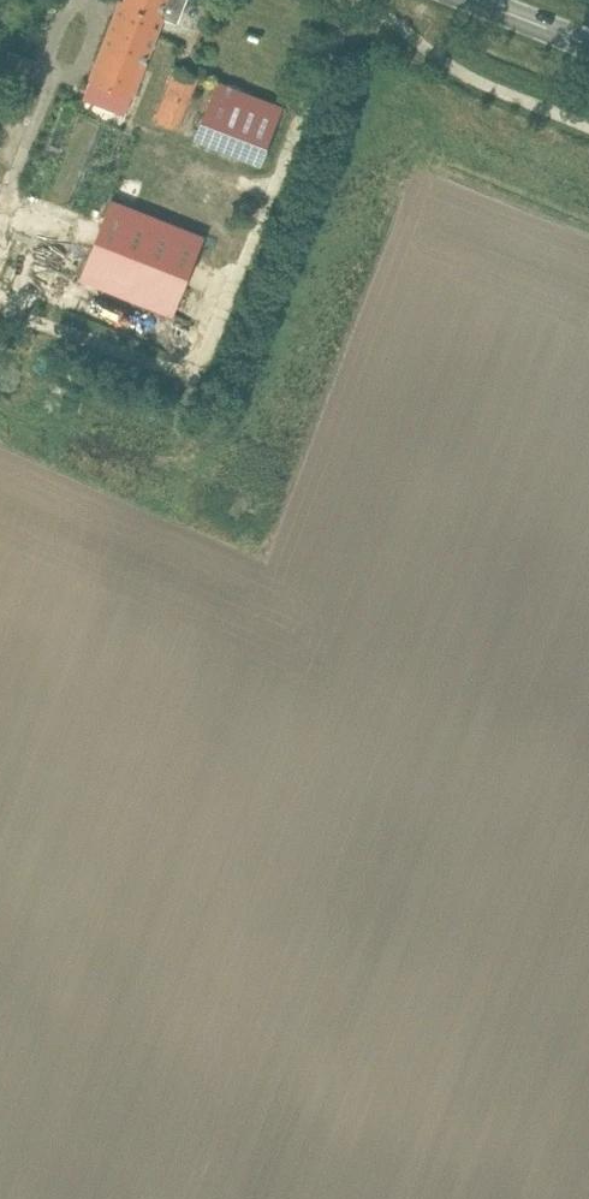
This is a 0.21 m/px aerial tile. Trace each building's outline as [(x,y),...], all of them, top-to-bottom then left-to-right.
[(65,100),(12,233),(59,252),(75,210),(128,231),(146,184),(121,174),(138,130),(127,125),(140,94),(133,92),(165,13),(179,19),(186,0),(121,0),(91,75),(92,76),(80,106),(65,100)] [(201,74),(176,64),(155,118),(180,128),(201,74)] [(219,80),(196,136),(263,163),(285,107),(219,80)]
